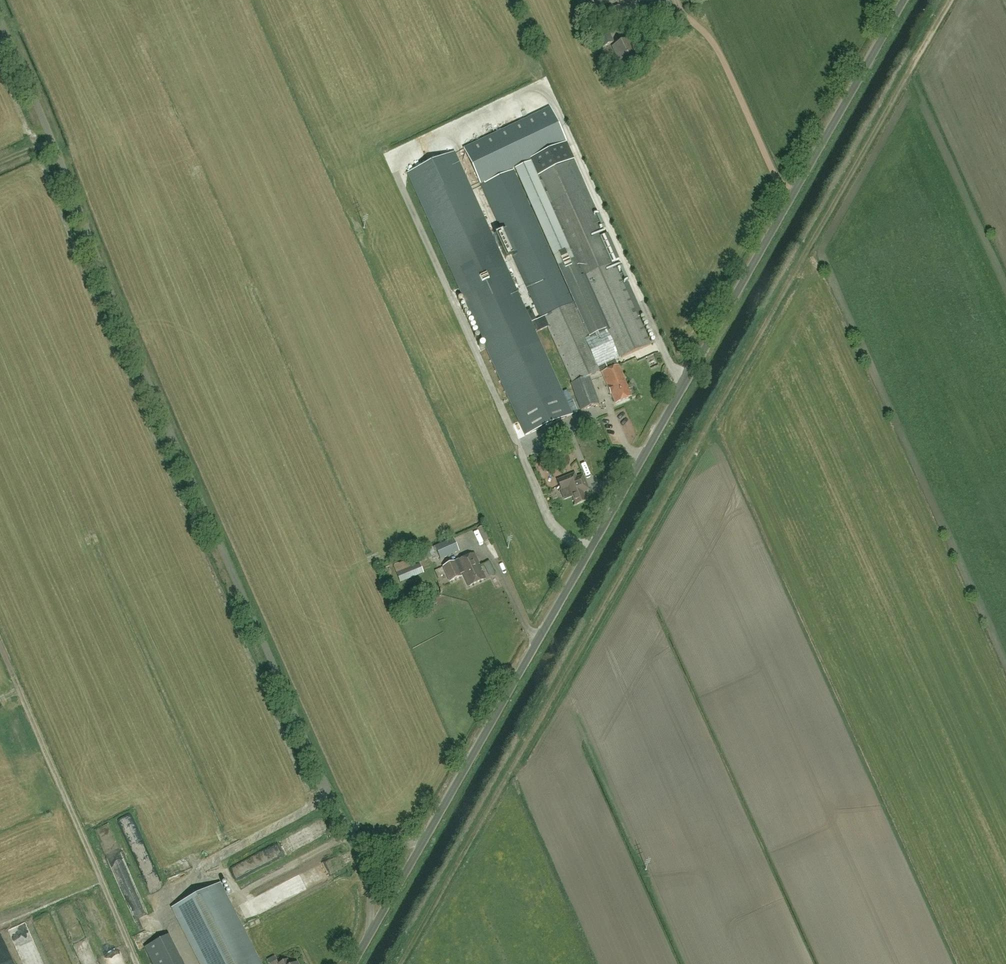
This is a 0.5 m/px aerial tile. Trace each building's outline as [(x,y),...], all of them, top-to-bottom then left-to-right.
[(614,42),(609,31),(598,37),(603,47),(614,42)] [(628,39),(613,46),(622,66),(638,59),(628,39)] [(423,138),(411,143),(413,148),(425,143),(423,138)] [(530,154),(532,160),(542,156),(540,151),(530,154)] [(408,175),(525,435),(572,414),(455,154),(408,175)] [(545,316),(543,316),(573,382),(571,383),(581,410),(599,404),(590,376),(601,371),(615,403),(630,397),(627,391),(629,390),(625,380),(618,365),(615,360),(619,359),(619,357),(621,356),(621,358),(651,345),(638,317),(643,315),(574,159),(537,176),(531,162),(514,170),(485,183),(545,316)] [(630,417),(627,409),(619,412),(622,420),(630,417)] [(583,475),(577,478),(575,474),(558,480),(561,490),(569,486),(576,504),(586,501),(582,492),(588,490),(583,475)] [(554,491),(547,494),(552,503),(558,500),(554,491)] [(484,527),(479,529),(483,538),(488,536),(484,527)] [(435,546),(437,551),(439,555),(441,559),(459,551),(453,538),(435,546)] [(474,553),(444,567),(450,581),(461,576),(459,574),(462,573),(468,586),(485,578),(474,553)] [(415,576),(411,568),(397,574),(400,582),(415,576)] [(268,851),(232,868),(239,882),(274,864),(268,851)] [(188,939),(201,963),(261,963),(220,883),(172,907),(188,939)] [(84,925),(80,917),(76,919),(74,914),(66,917),(71,930),(84,925)] [(167,936),(145,947),(153,963),(181,963),(167,936)]
